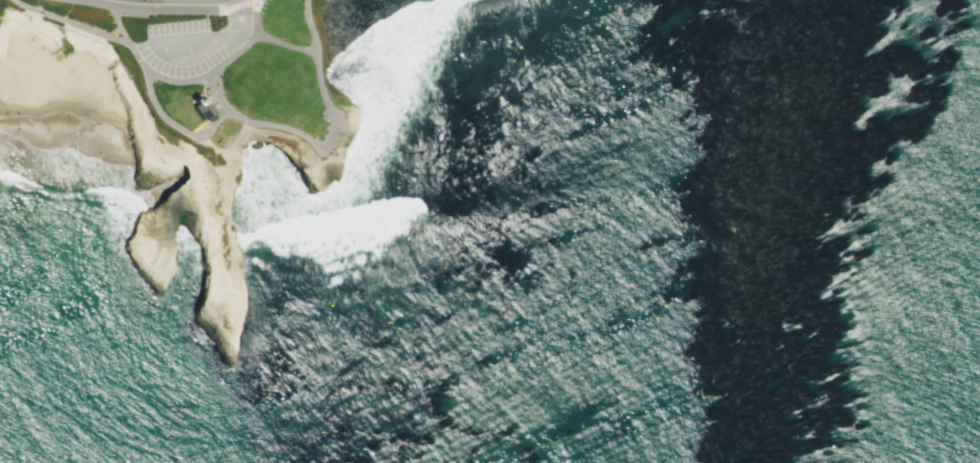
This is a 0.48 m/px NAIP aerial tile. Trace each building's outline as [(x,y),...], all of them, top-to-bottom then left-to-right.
[(191,99),(194,103),(192,105),(202,119),(214,111),(203,96),(201,98),(197,94),(191,99)]
